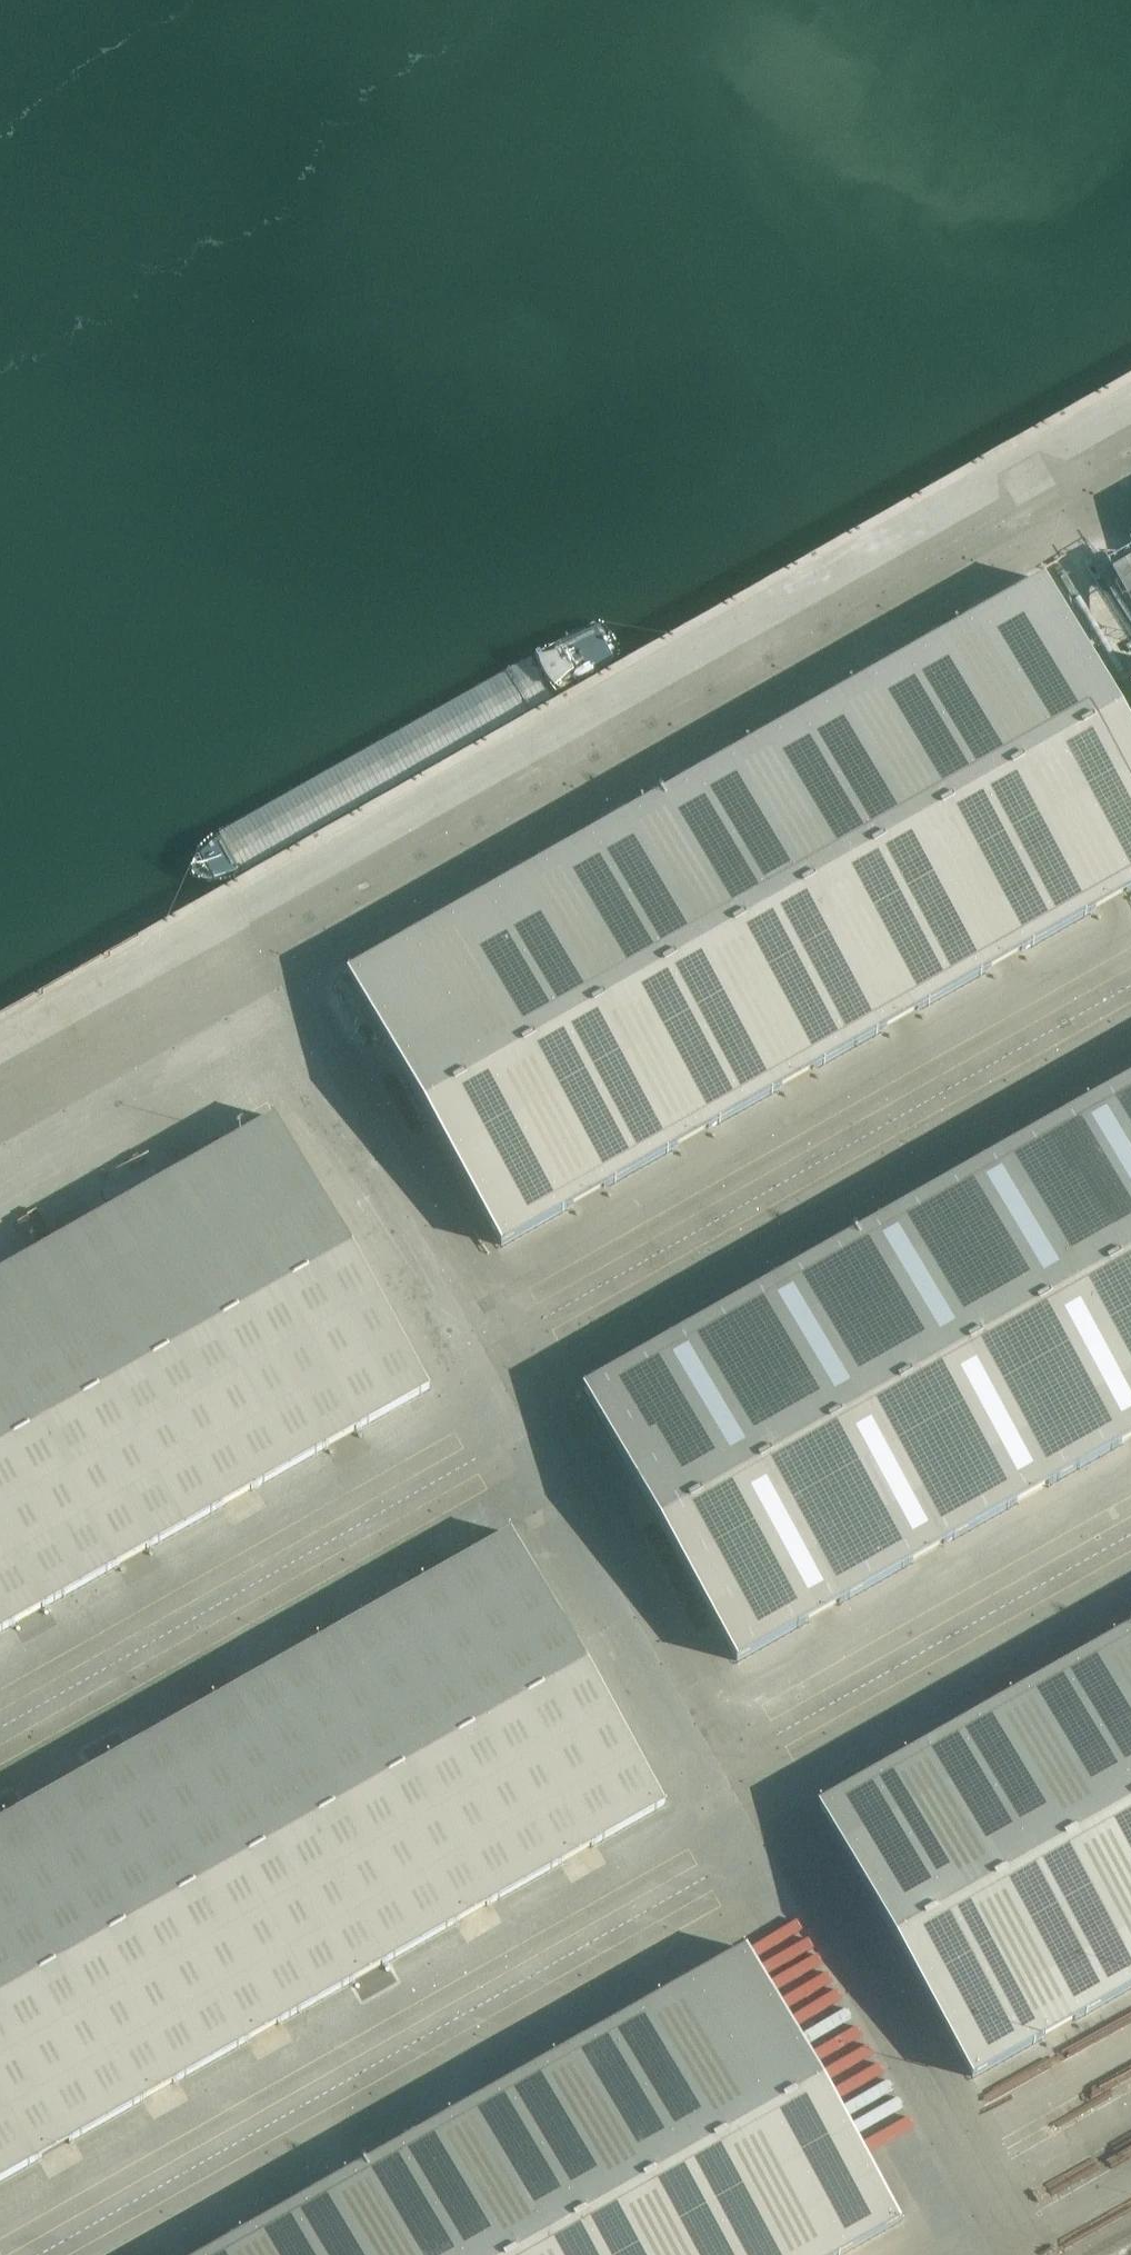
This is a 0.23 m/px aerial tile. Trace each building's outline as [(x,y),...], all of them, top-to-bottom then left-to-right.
[(348,975),(501,1246),(1130,889),(1130,735),(1044,581),(348,975)] [(583,1391),(736,1662),(1130,1438),(1130,1081),(583,1391)] [(429,1389),(276,1118),(0,1274),(0,1632),(429,1389)] [(0,1823),(0,2181),(664,1805),(511,1534),(0,1823)] [(983,2067),(1130,1983),(1130,1625),(829,1796),(983,2067)] [(207,2254),(839,2254),(900,2221),(747,1950),(207,2254)]
